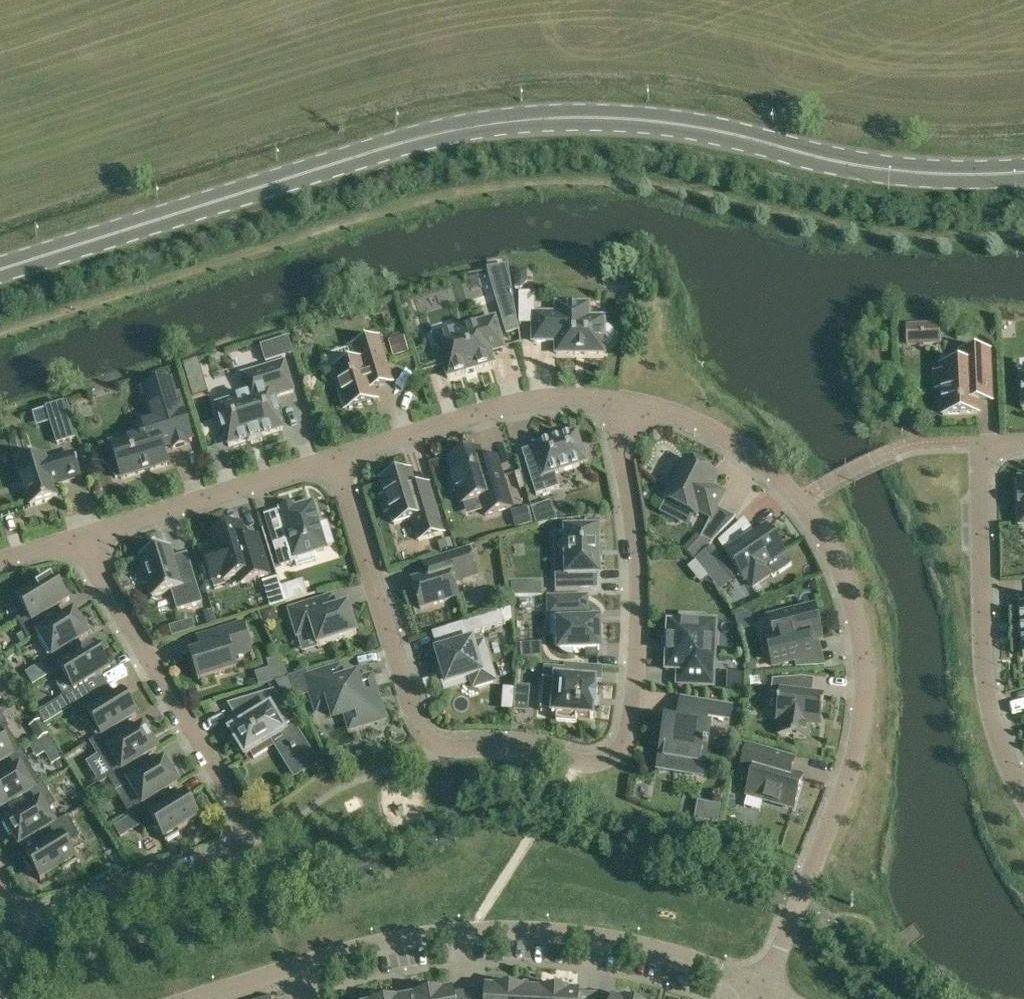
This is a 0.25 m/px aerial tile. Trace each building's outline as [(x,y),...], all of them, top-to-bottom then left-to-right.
[(556,314),(533,314),(533,342),(556,342),(556,354),(604,354),(604,345),(608,345),(612,342),(613,338),(613,334),(612,330),(608,327),(604,326),(604,318),(589,318),(589,304),(556,304),(556,314)] [(439,346),(448,376),(447,376),(448,378),(494,364),(491,353),(504,349),(495,318),(433,336),(436,347),(439,346)] [(939,343),(939,327),(907,328),(907,345),(939,343)] [(293,354),(288,339),(261,347),(266,363),(293,354)] [(392,383),(378,339),(353,347),(358,363),(333,370),(345,410),(376,400),(372,389),(392,383)] [(943,415),(977,413),(977,402),(991,401),(989,352),(960,353),(961,366),(940,367),(941,373),(935,373),(935,390),(942,390),(943,415)] [(259,393),(218,406),(216,406),(218,412),(214,413),(219,431),(223,430),(229,446),(283,429),(282,427),(282,428),(272,398),(293,391),(284,362),(252,372),(259,393)] [(192,439),(179,395),(176,396),(171,380),(170,381),(144,389),(143,389),(143,391),(147,405),(152,420),(138,425),(141,437),(127,441),(126,438),(111,443),(112,449),(116,462),(111,464),(116,478),(121,477),(122,479),(168,465),(162,448),(172,445),(173,448),(187,444),(186,440),(192,439)] [(57,444),(74,438),(68,417),(51,423),(57,444)] [(585,465),(586,464),(585,460),(587,457),(585,449),(581,448),(577,433),(534,446),(534,448),(535,448),(538,458),(526,461),(536,495),(559,488),(555,474),(585,464),(585,465)] [(486,516),(511,508),(496,459),(482,463),(478,452),(449,461),(454,478),(449,479),(453,492),(458,490),(462,505),(481,499),(486,516)] [(45,455),(17,464),(30,507),(58,498),(53,483),(59,482),(59,485),(81,478),(74,453),(47,462),(45,455)] [(724,494),(714,488),(712,488),(711,488),(717,476),(685,459),(679,470),(677,469),(673,470),(667,481),(669,485),(671,486),(664,500),(696,516),(699,512),(711,518),(724,494)] [(419,541),(443,534),(428,486),(415,490),(410,473),(381,482),(386,498),(381,499),(386,513),(390,512),(394,525),(412,519),(419,541)] [(286,534),(273,538),(281,565),(295,561),(295,559),(327,549),(326,546),(332,545),(326,526),(321,527),(313,503),(294,509),(293,505),(280,509),(281,513),(279,513),(286,534)] [(245,541),(241,525),(210,535),(215,550),(203,553),(211,580),(223,577),(224,581),(239,576),(241,583),(268,575),(257,537),(245,541)] [(695,561),(711,544),(720,534),(706,527),(703,534),(686,552),(695,561)] [(784,554),(766,527),(727,554),(745,581),(748,579),(753,587),(771,574),(766,566),(784,554)] [(598,530),(566,531),(567,565),(555,565),(556,591),(582,591),(581,577),(599,576),(598,530)] [(170,547),(140,556),(144,571),(140,572),(144,584),(148,583),(152,597),(172,591),(178,610),(202,603),(192,572),(179,576),(170,547)] [(427,578),(412,582),(420,609),(459,597),(454,582),(477,575),(469,550),(423,565),(427,578)] [(714,583),(729,571),(719,559),(704,572),(714,583)] [(39,635),(50,629),(42,617),(70,600),(61,587),(58,588),(53,580),(32,592),(30,589),(17,598),(27,614),(17,620),(29,641),(39,635)] [(281,587),(285,603),(308,596),(304,580),(281,587)] [(521,598),(549,597),(549,582),(520,583),(521,598)] [(332,597),(289,610),(297,637),(313,632),(318,647),(357,635),(354,625),(356,622),(353,612),(349,610),(348,606),(336,610),(332,597)] [(568,656),(573,656),(574,656),(574,650),(599,650),(599,643),(603,643),(603,629),(599,629),(599,622),(586,623),(585,615),(587,615),(586,599),(550,599),(550,615),(561,615),(561,623),(558,623),(559,636),(553,637),(554,642),(556,646),(559,651),(563,654),(568,656)] [(464,680),(471,677),(474,687),(494,681),(491,671),(483,644),(473,647),(472,642),(467,644),(465,636),(505,624),(513,621),(512,608),(502,612),(447,628),(453,648),(437,653),(443,672),(440,673),(445,690),(465,684),(464,680)] [(822,639),(814,608),(769,619),(773,635),(766,637),(773,666),(813,656),(810,642),(822,639)] [(279,621),(275,609),(263,614),(267,626),(279,621)] [(50,629),(39,635),(53,657),(42,663),(50,676),(60,669),(70,663),(63,651),(90,634),(82,621),(79,623),(74,614),(50,629)] [(713,687),(716,621),(702,620),(699,618),(686,617),(684,619),(683,620),(681,620),(681,623),(668,623),(666,671),(678,671),(678,685),(713,687)] [(196,630),(193,619),(169,627),(173,637),(196,630)] [(252,652),(243,625),(198,639),(202,652),(191,656),(199,681),(236,670),(233,657),(252,652)] [(95,648),(70,663),(60,669),(73,691),(63,697),(71,710),(91,697),(84,685),(111,669),(103,655),(100,657),(95,648)] [(284,677),(280,664),(266,669),(270,682),(284,677)] [(543,680),(541,712),(552,713),(552,715),(555,716),(555,715),(557,715),(556,721),(576,723),(577,717),(590,718),(593,719),(593,716),(593,706),(595,706),(596,694),(594,694),(595,684),(596,684),(596,682),(593,682),(581,681),(582,671),(544,668),(543,680)] [(355,727),(383,719),(371,680),(357,684),(356,679),(343,683),(339,670),(309,679),(307,672),(289,678),(298,698),(312,694),(318,711),(331,707),(333,711),(335,718),(342,716),(347,715),(349,721),(351,728),(355,727)] [(744,675),(729,674),(728,690),(743,690),(744,675)] [(800,694),(802,678),(773,680),(771,694),(779,695),(776,721),(781,721),(779,735),(807,739),(808,724),(820,726),(824,697),(800,694)] [(290,683),(288,684),(287,681),(280,685),(281,689),(280,689),(287,700),(296,695),(290,683)] [(515,690),(514,711),(514,712),(516,713),(516,711),(528,712),(529,692),(526,688),(517,687),(517,683),(516,683),(515,690)] [(290,717),(288,713),(274,690),(246,699),(256,717),(231,733),(234,738),(230,740),(238,752),(241,750),(245,757),(251,754),(254,759),(268,750),(265,745),(283,734),(305,770),(302,772),(303,774),(319,764),(294,723),(296,722),(292,716),(290,717)] [(98,709),(91,697),(71,710),(78,722),(84,718),(97,739),(112,731),(136,716),(131,708),(134,706),(126,692),(98,709)] [(665,724),(658,769),(676,772),(677,769),(703,773),(712,720),(729,723),(732,708),(682,700),(677,726),(665,724)] [(0,718),(0,735),(10,729),(2,717),(0,718)] [(112,731),(97,739),(91,743),(99,757),(101,756),(114,776),(133,765),(157,751),(152,742),(155,740),(146,727),(119,743),(112,731)] [(2,763),(12,757),(0,736),(0,765),(2,763)] [(794,809),(803,778),(791,775),(796,761),(748,747),(740,774),(752,778),(747,795),(794,809)] [(2,763),(10,775),(0,781),(0,812),(23,797),(41,786),(28,764),(30,763),(23,751),(12,757),(2,763)] [(133,765),(114,776),(109,780),(116,792),(126,786),(139,808),(153,800),(178,785),(172,776),(176,774),(167,761),(140,777),(133,765)] [(43,785),(41,786),(23,797),(30,809),(3,826),(11,840),(14,838),(20,846),(44,832),(58,823),(50,809),(56,806),(43,785)] [(153,800),(139,808),(133,812),(146,833),(156,826),(166,843),(180,835),(178,832),(198,819),(193,811),(196,809),(188,795),(161,812),(153,800)] [(58,823),(44,832),(51,844),(24,860),(32,874),(35,872),(40,881),(61,868),(63,871),(77,863),(67,846),(80,838),(68,817),(58,823)] [(510,988),(495,987),(495,988),(486,987),(486,998),(509,998),(510,988)] [(509,998),(532,998),(533,989),(510,988),(509,998)] [(533,989),(532,998),(555,998),(555,991),(533,989)] [(452,990),(444,991),(443,991),(429,994),(430,998),(454,998),(452,990)] [(555,998),(579,998),(579,992),(570,992),(570,991),(555,991),(555,998)]
